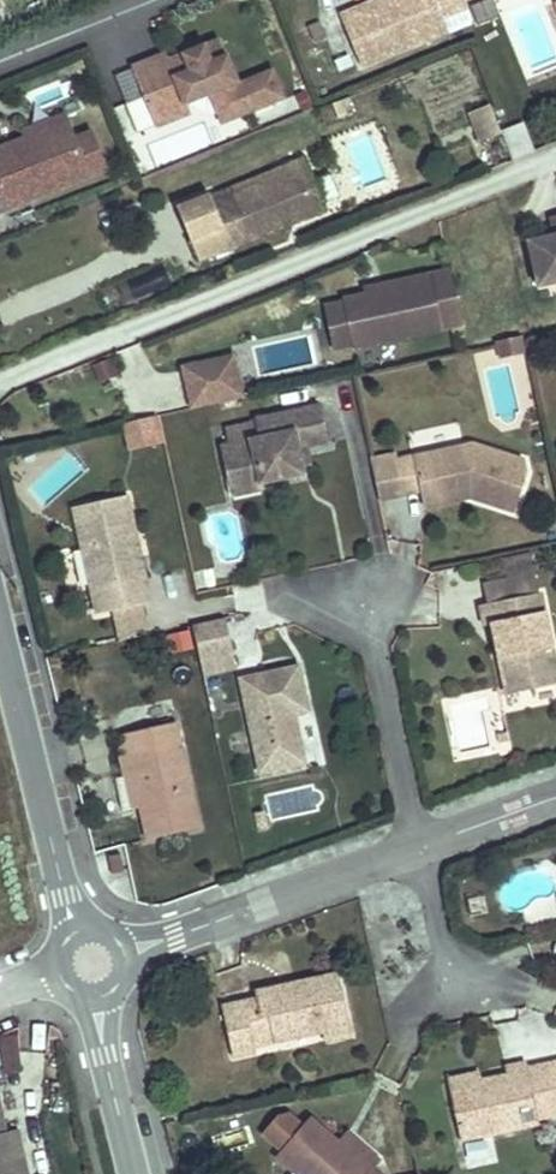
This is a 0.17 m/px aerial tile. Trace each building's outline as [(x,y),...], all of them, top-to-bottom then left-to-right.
[(470,22),(461,0),(389,0),(367,9),(365,4),(340,15),(361,65),(470,22)] [(183,48),(186,55),(203,48),(200,41),(183,48)] [(228,90),(210,45),(203,48),(186,55),(170,61),(167,54),(132,68),(155,126),(190,113),(187,103),(211,93),(220,115),(243,105),(246,113),(282,98),(272,72),(228,90)] [(366,107),(360,93),(350,97),(355,111),(366,107)] [(223,122),(246,113),(243,105),(220,115),(223,122)] [(502,133),(490,105),(470,113),(482,141),(502,133)] [(22,126),(25,133),(64,117),(62,111),(22,126)] [(88,176),(64,117),(0,143),(0,211),(88,176)] [(533,152),(523,125),(503,133),(513,160),(533,152)] [(158,168),(206,149),(197,126),(149,145),(158,168)] [(74,141),(88,176),(104,169),(90,134),(74,141)] [(325,210),(304,158),(284,166),(286,174),(258,185),(179,214),(198,262),(325,210)] [(284,166),(255,177),(258,185),(286,174),(284,166)] [(545,218),(548,230),(549,236),(534,239),(522,241),(532,288),(555,283),(555,216),(545,218)] [(549,236),(548,230),(533,233),(534,239),(549,236)] [(462,325),(450,270),(384,284),(385,291),(364,295),(343,300),(344,303),(353,346),(354,348),(462,325)] [(385,291),(384,284),(363,289),(364,295),(385,291)] [(353,346),(344,303),(326,307),(335,349),(353,346)] [(517,333),(514,320),(496,324),(499,337),(517,333)] [(525,352),(522,336),(497,342),(501,357),(525,352)] [(239,378),(234,356),(221,359),(226,381),(239,378)] [(243,397),(239,378),(226,381),(221,359),(183,368),(192,408),(243,397)] [(116,376),(111,360),(94,366),(100,382),(116,376)] [(299,449),(307,447),(328,443),(320,405),(255,420),(256,422),(225,429),(229,444),(220,446),(228,479),(259,472),(261,485),(304,475),(303,467),(299,449)] [(162,440),(157,417),(130,424),(134,438),(136,446),(162,440)] [(134,438),(130,424),(125,425),(128,440),(134,438)] [(527,473),(525,461),(472,444),(395,461),(402,495),(421,491),(422,500),(465,491),(471,493),(470,498),(515,512),(527,473)] [(311,465),(307,447),(299,449),(303,467),(311,465)] [(395,461),(394,456),(374,460),(383,500),(402,495),(395,461)] [(261,485),(259,472),(228,479),(232,497),(263,490),(261,485)] [(424,507),(470,498),(471,493),(465,491),(422,500),(424,507)] [(145,578),(141,557),(134,558),(127,529),(134,527),(127,496),(73,508),(97,615),(144,604),(138,580),(145,578)] [(141,557),(134,527),(127,529),(134,558),(141,557)] [(534,574),(530,553),(502,559),(507,580),(534,574)] [(538,594),(534,574),(507,580),(485,585),(489,604),(538,594)] [(151,603),(145,578),(138,580),(144,604),(151,603)] [(541,593),(538,594),(489,604),(481,606),(485,626),(492,624),(499,623),(507,657),(499,658),(507,695),(555,684),(555,667),(541,593)] [(149,632),(144,604),(112,611),(119,640),(149,632)] [(234,654),(226,619),(193,626),(201,661),(234,654)] [(507,657),(499,623),(492,624),(499,658),(507,657)] [(192,647),(189,632),(171,635),(174,651),(192,647)] [(237,669),(234,654),(201,661),(204,676),(237,669)] [(308,711),(299,667),(241,679),(261,773),(305,763),(297,725),(290,726),(288,715),(308,711)] [(118,736),(177,723),(173,705),(114,717),(118,736)] [(297,725),(294,714),(288,715),(290,726),(297,725)] [(199,829),(177,723),(118,736),(116,736),(126,777),(133,776),(140,807),(147,840),(199,829)] [(510,740),(508,732),(498,735),(499,743),(510,740)] [(140,807),(133,776),(126,777),(116,779),(123,811),(140,807)] [(265,817),(263,811),(256,813),(257,819),(265,817)] [(268,830),(265,817),(257,819),(260,831),(268,830)] [(124,872),(121,855),(109,857),(112,874),(124,872)] [(222,1008),(233,1057),(255,1052),(254,1046),(323,1031),(325,1041),(351,1036),(338,975),(294,984),(295,989),(285,991),(284,986),(255,993),(257,1000),(222,1008)] [(23,1071),(17,1029),(0,1031),(0,1044),(4,1074),(23,1071)] [(527,1069),(526,1064),(506,1068),(507,1076),(481,1081),(450,1088),(461,1141),(463,1140),(487,1135),(539,1124),(538,1118),(555,1115),(555,1063),(527,1069)] [(481,1081),(479,1073),(448,1080),(450,1088),(481,1081)] [(14,1151),(22,1149),(17,1130),(5,1133),(0,1109),(0,1173),(19,1173),(14,1151)] [(380,1161),(367,1149),(358,1160),(338,1142),(310,1118),(302,1127),(288,1115),(275,1119),(263,1133),(282,1150),(277,1156),(297,1173),(369,1173),(371,1171),(380,1161)] [(367,1149),(347,1132),(338,1142),(358,1160),(367,1149)] [(490,1153),(487,1135),(463,1140),(467,1158),(490,1153)] [(22,1149),(14,1151),(19,1173),(27,1173),(22,1149)]
